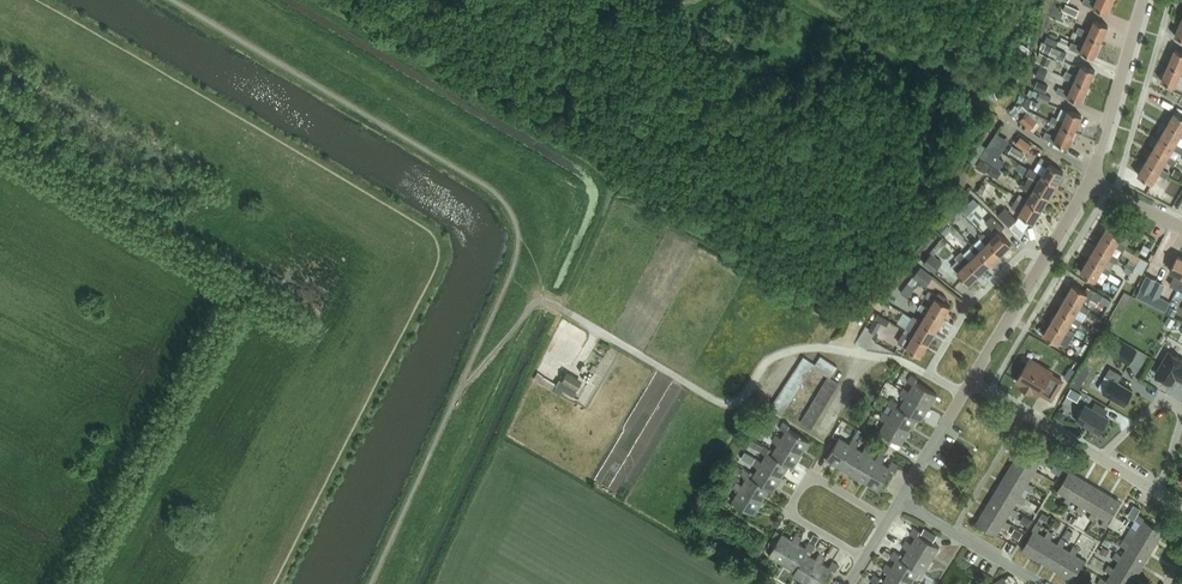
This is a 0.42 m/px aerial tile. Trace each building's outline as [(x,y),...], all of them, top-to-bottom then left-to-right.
[(1082,3),(1093,8),(1094,6),(1107,12),(1112,0),(1096,0),(1095,2),(1091,0),(1083,0),(1082,3)] [(1066,4),(1063,10),(1077,16),(1079,10),(1066,4)] [(1079,26),(1076,32),(1087,37),(1088,36),(1101,42),(1108,26),(1095,20),(1090,31),(1079,26)] [(1047,36),(1045,41),(1056,47),(1059,41),(1047,36)] [(1072,42),(1069,47),(1080,53),(1081,51),(1094,57),(1101,42),(1088,36),(1087,37),(1083,47),(1072,42)] [(1053,47),(1050,53),(1064,60),(1067,53),(1053,47)] [(1169,64),(1181,70),(1181,52),(1176,49),(1169,64)] [(1048,66),(1052,57),(1044,54),(1041,63),(1048,66)] [(1066,71),(1063,77),(1074,82),(1074,81),(1088,87),(1095,70),(1082,64),(1077,76),(1066,71)] [(1162,80),(1175,86),(1180,75),(1181,75),(1181,70),(1169,64),(1162,80)] [(1040,66),(1036,75),(1043,78),(1047,69),(1040,66)] [(1035,88),(1046,93),(1049,86),(1038,81),(1035,88)] [(1059,86),(1056,92),(1067,97),(1068,95),(1081,101),(1088,87),(1074,81),(1074,82),(1069,91),(1059,86)] [(1040,92),(1037,99),(1048,104),(1051,97),(1040,92)] [(1028,109),(1026,111),(1036,118),(1039,114),(1028,109)] [(1053,116),(1050,122),(1061,127),(1062,125),(1075,131),(1082,115),(1069,109),(1063,120),(1053,116)] [(1168,124),(1181,132),(1181,115),(1176,111),(1168,124)] [(1025,112),(1019,120),(1030,129),(1037,121),(1025,112)] [(1161,137),(1175,145),(1176,144),(1181,136),(1181,137),(1181,132),(1168,124),(1161,137)] [(1068,146),(1075,131),(1062,125),(1061,127),(1057,136),(1046,131),(1043,137),(1051,140),(1055,142),(1055,141),(1066,145),(1066,146),(1068,146)] [(1021,137),(1016,143),(1027,151),(1032,145),(1021,137)] [(1153,149),(1168,158),(1169,156),(1173,148),(1181,153),(1181,152),(1181,147),(1176,144),(1175,145),(1161,137),(1153,149)] [(1055,142),(1053,145),(1064,150),(1066,146),(1066,145),(1055,141),(1055,142)] [(1025,154),(1013,147),(1009,153),(1021,160),(1025,154)] [(1153,149),(1146,161),(1161,170),(1162,168),(1166,161),(1174,165),(1177,161),(1169,156),(1168,158),(1153,149)] [(1042,176),(1057,184),(1064,172),(1050,163),(1051,162),(1042,157),(1035,169),(1043,174),(1042,176)] [(1162,168),(1161,170),(1146,161),(1139,174),(1153,183),(1159,173),(1167,178),(1170,173),(1162,168)] [(1043,174),(1035,169),(1031,167),(1026,174),(1039,181),(1036,186),(1035,188),(1049,197),(1057,184),(1042,176),(1043,174)] [(999,179),(1002,173),(994,168),(991,174),(999,179)] [(1175,169),(1172,174),(1178,178),(1181,173),(1175,169)] [(1035,188),(1036,186),(1027,181),(1026,183),(1023,181),(1021,184),(1033,192),(1028,199),(1027,200),(1042,209),(1049,197),(1035,188)] [(982,183),(978,191),(982,194),(987,186),(982,183)] [(1151,187),(1147,193),(1155,197),(1158,191),(1151,187)] [(1167,191),(1162,200),(1168,203),(1173,193),(1167,191)] [(1027,200),(1028,199),(1020,193),(1017,198),(1025,204),(1020,212),(1020,213),(1034,221),(1042,209),(1027,200)] [(965,205),(968,207),(971,204),(972,204),(977,199),(973,196),(968,201),(965,205)] [(1017,198),(1012,206),(1020,212),(1025,204),(1017,198)] [(955,203),(950,210),(954,213),(960,207),(955,203)] [(1008,227),(1016,219),(1004,208),(997,215),(1008,227)] [(950,213),(946,218),(952,223),(956,217),(950,213)] [(990,241),(1001,253),(1011,243),(1000,231),(1005,227),(993,215),(986,221),(997,233),(991,240),(990,241)] [(944,220),(938,227),(944,233),(950,226),(944,220)] [(1111,221),(1103,233),(1118,242),(1119,241),(1128,246),(1135,233),(1126,228),(1126,230),(1111,221)] [(990,241),(991,240),(984,233),(980,237),(987,244),(980,250),(979,251),(991,263),(1001,253),(990,241)] [(1126,248),(1128,246),(1119,241),(1118,242),(1103,233),(1096,246),(1111,255),(1112,253),(1116,245),(1125,250),(1126,248)] [(944,236),(940,240),(944,245),(948,241),(944,236)] [(979,251),(980,250),(973,243),(969,247),(976,254),(970,259),(969,261),(980,273),(991,263),(979,251)] [(1151,247),(1144,244),(1140,251),(1147,254),(1151,247)] [(1096,246),(1089,258),(1104,267),(1104,265),(1109,258),(1117,263),(1120,258),(1112,253),(1111,255),(1096,246)] [(1125,250),(1123,253),(1131,258),(1134,253),(1126,248),(1125,250)] [(969,261),(970,259),(962,251),(956,257),(964,265),(958,271),(969,284),(980,273),(969,261)] [(934,272),(943,261),(931,252),(923,263),(934,272)] [(1131,258),(1127,265),(1137,271),(1144,259),(1134,253),(1131,258)] [(1181,280),(1181,257),(1178,255),(1170,270),(1176,273),(1170,284),(1178,288),(1181,280)] [(1089,258),(1081,272),(1096,280),(1101,271),(1110,276),(1113,270),(1104,265),(1104,267),(1089,258)] [(1126,266),(1123,270),(1130,274),(1133,270),(1126,266)] [(913,277),(917,280),(925,286),(932,277),(920,268),(913,277)] [(1147,276),(1137,296),(1146,301),(1154,284),(1156,280),(1147,276)] [(1164,284),(1156,280),(1154,284),(1146,301),(1165,310),(1169,302),(1158,297),(1164,284)] [(915,287),(908,282),(901,292),(908,297),(915,287)] [(878,293),(877,294),(884,298),(887,293),(891,287),(884,283),(878,293)] [(1088,292),(1074,284),(1066,296),(1081,305),(1082,304),(1087,296),(1099,303),(1097,306),(1103,309),(1106,303),(1109,305),(1112,300),(1091,288),(1088,292)] [(866,289),(855,308),(867,315),(878,297),(866,289)] [(929,309),(944,318),(951,305),(944,301),(947,296),(939,292),(937,295),(929,290),(926,295),(935,300),(930,307),(929,309)] [(1066,296),(1059,309),(1074,318),(1075,316),(1079,309),(1088,314),(1090,309),(1082,304),(1081,305),(1066,296)] [(929,309),(930,307),(922,302),(919,308),(927,313),(923,320),(922,322),(936,330),(944,318),(929,309)] [(1059,309),(1051,321),(1066,330),(1067,329),(1072,321),(1080,326),(1083,321),(1075,316),(1074,318),(1059,309)] [(875,319),(883,323),(888,326),(891,321),(879,314),(875,319)] [(922,322),(923,320),(914,315),(907,327),(916,332),(915,334),(929,343),(936,330),(922,322)] [(1169,316),(1165,323),(1171,327),(1175,320),(1169,316)] [(883,323),(875,319),(870,329),(877,333),(883,323)] [(1051,321),(1044,334),(1059,343),(1065,333),(1073,338),(1076,334),(1067,329),(1066,330),(1051,321)] [(921,355),(929,343),(915,334),(916,332),(907,327),(905,331),(913,336),(907,347),(921,355)] [(1117,338),(1109,351),(1129,362),(1136,350),(1117,338)] [(1155,373),(1172,383),(1175,377),(1181,381),(1181,358),(1169,350),(1155,373)] [(801,361),(812,369),(815,363),(804,356),(801,361)] [(820,370),(827,359),(821,356),(814,367),(820,370)] [(825,374),(832,363),(827,359),(820,370),(825,374)] [(1040,392),(1051,399),(1062,380),(1051,374),(1052,372),(1029,359),(1017,380),(1039,394),(1040,392)] [(797,367),(808,374),(812,369),(801,361),(797,367)] [(832,363),(825,374),(831,378),(838,367),(832,363)] [(1124,405),(1133,390),(1118,381),(1123,374),(1110,366),(1105,375),(1111,378),(1103,392),(1124,405)] [(793,373),(804,380),(808,374),(797,367),(793,373)] [(555,385),(572,395),(582,380),(567,371),(561,380),(559,379),(555,385)] [(790,378),(801,385),(804,380),(793,373),(790,378)] [(909,391),(907,394),(929,408),(937,394),(916,381),(918,378),(912,374),(907,381),(913,385),(909,391)] [(829,377),(826,382),(837,389),(840,383),(829,377)] [(786,384),(797,391),(801,385),(790,378),(786,384)] [(826,382),(822,388),(833,395),(837,389),(826,382)] [(782,389),(793,397),(797,391),(786,384),(782,389)] [(822,388),(819,394),(830,400),(833,395),(822,388)] [(903,388),(899,394),(905,397),(899,407),(917,417),(921,420),(929,408),(907,394),(909,391),(903,388)] [(1071,388),(1064,400),(1074,406),(1082,394),(1071,388)] [(778,395),(789,402),(793,397),(782,389),(778,395)] [(819,394),(816,399),(827,406),(830,400),(819,394)] [(775,400),(786,408),(789,402),(778,395),(775,400)] [(889,413),(887,417),(909,430),(917,417),(899,407),(896,404),(898,401),(892,398),(888,404),(893,407),(889,413)] [(816,399),(812,405),(823,412),(827,406),(816,399)] [(782,413),(786,408),(775,400),(771,406),(782,413)] [(1085,404),(1076,420),(1099,433),(1108,418),(1085,404)] [(812,405),(809,411),(820,417),(823,412),(812,405)] [(885,419),(879,429),(901,443),(909,430),(887,417),(889,413),(884,410),(881,416),(885,419)] [(809,411),(805,416),(816,423),(820,417),(809,411)] [(805,416),(802,422),(813,429),(816,423),(805,416)] [(781,438),(779,441),(801,455),(810,440),(789,428),(791,425),(784,421),(780,428),(785,431),(781,438)] [(858,429),(852,437),(856,439),(861,431),(859,429),(858,429)] [(884,434),(881,438),(888,442),(891,438),(884,434)] [(771,454),(789,465),(793,467),(801,455),(779,441),(781,438),(776,435),(772,441),(777,444),(773,451),(771,454)] [(840,437),(826,458),(839,466),(852,444),(856,446),(859,441),(856,439),(852,437),(849,442),(840,437)] [(752,439),(749,444),(756,448),(759,444),(752,439)] [(852,444),(839,466),(852,474),(866,452),(869,454),(872,449),(865,445),(862,450),(856,446),(852,444)] [(764,445),(760,452),(766,456),(762,462),(760,465),(781,478),(789,465),(771,454),(768,452),(770,449),(764,445)] [(1023,446),(1015,459),(1035,471),(1036,469),(1041,462),(1046,465),(1049,460),(1044,457),(1043,458),(1023,446)] [(745,452),(742,458),(753,464),(753,463),(756,458),(745,452)] [(866,452),(852,474),(865,482),(879,460),(882,462),(885,457),(878,453),(875,458),(869,454),(866,452)] [(760,465),(762,462),(756,458),(753,463),(753,464),(758,468),(755,474),(752,478),(769,488),(773,490),(781,478),(760,465)] [(1015,459),(1008,471),(1028,484),(1029,482),(1033,475),(1038,478),(1041,473),(1036,469),(1035,471),(1015,459)] [(879,460),(865,482),(878,489),(891,468),(894,470),(898,464),(891,460),(888,465),(882,462),(879,460)] [(739,474),(742,468),(735,463),(731,470),(739,474)] [(1055,464),(1052,469),(1060,474),(1063,468),(1055,464)] [(745,468),(740,475),(746,478),(742,484),(740,488),(762,501),(769,488),(752,478),(749,475),(751,472),(745,468)] [(1069,470),(1057,490),(1067,495),(1063,501),(1069,505),(1073,499),(1070,498),(1082,478),(1069,470)] [(1008,471),(1000,484),(1020,496),(1021,495),(1026,487),(1031,490),(1034,485),(1029,482),(1028,484),(1008,471)] [(1082,478),(1070,498),(1073,499),(1069,505),(1081,512),(1085,506),(1083,505),(1095,485),(1082,478)] [(738,491),(732,501),(754,514),(762,501),(740,488),(742,484),(737,481),(733,488),(738,491)] [(1000,484),(992,497),(1013,509),(1014,507),(1018,500),(1023,503),(1026,498),(1021,495),(1020,496),(1000,484)] [(1096,513),(1108,493),(1095,485),(1083,505),(1085,506),(1092,511),(1088,516),(1094,520),(1098,514),(1096,513)] [(1096,513),(1098,514),(1105,518),(1101,524),(1107,527),(1110,521),(1108,520),(1120,501),(1108,493),(1096,513)] [(992,497),(985,509),(1005,521),(1006,520),(1010,512),(1016,515),(1019,510),(1014,507),(1013,509),(992,497)] [(1134,504),(1131,509),(1137,513),(1140,507),(1134,504)] [(985,509),(977,522),(997,534),(1003,525),(1008,528),(1011,523),(1006,520),(1005,521),(985,509)] [(1043,512),(1040,516),(1046,520),(1049,515),(1043,512)] [(1136,531),(1157,543),(1164,531),(1144,519),(1145,517),(1139,514),(1136,519),(1132,526),(1137,529),(1136,531)] [(1057,519),(1053,525),(1058,528),(1062,522),(1057,519)] [(1047,537),(1045,536),(1038,532),(1041,526),(1036,523),(1033,529),(1034,529),(1022,549),(1035,557),(1047,537)] [(912,542),(910,546),(932,559),(940,546),(918,533),(920,530),(914,526),(910,533),(915,536),(912,542)] [(1137,529),(1132,526),(1129,531),(1124,539),(1130,542),(1129,544),(1149,556),(1157,543),(1136,531),(1137,529)] [(925,528),(921,534),(934,541),(937,536),(925,528)] [(1017,529),(1013,535),(1019,539),(1023,532),(1017,529)] [(1050,539),(1054,534),(1049,531),(1045,536),(1047,537),(1035,557),(1047,564),(1059,544),(1058,543),(1050,539)] [(782,532),(769,554),(783,562),(796,540),(799,542),(802,537),(795,533),(792,538),(782,532)] [(816,543),(818,539),(819,537),(813,533),(810,539),(816,543)] [(1070,551),(1073,546),(1066,542),(1066,541),(1061,538),(1058,543),(1059,544),(1047,564),(1060,572),(1072,552),(1070,551)] [(903,555),(902,559),(919,570),(924,573),(932,559),(910,546),(912,542),(906,539),(902,546),(907,549),(903,555)] [(1124,539),(1121,544),(1126,548),(1122,555),(1122,556),(1141,568),(1149,556),(1129,544),(1130,542),(1124,539)] [(796,540),(783,562),(795,569),(795,570),(806,552),(808,549),(811,551),(815,544),(809,540),(805,546),(799,542),(796,540)] [(1072,552),(1060,572),(1074,580),(1085,560),(1083,559),(1086,554),(1078,549),(1079,548),(1074,545),(1073,546),(1070,551),(1072,552)] [(1103,546),(1100,551),(1106,555),(1109,550),(1103,546)] [(892,565),(890,569),(912,582),(919,570),(902,559),(898,557),(900,553),(894,550),(890,556),(896,559),(892,565)] [(795,569),(793,573),(807,581),(819,560),(823,561),(826,556),(819,552),(816,558),(810,554),(806,552),(795,570),(795,569)] [(1122,556),(1122,555),(1117,552),(1113,557),(1119,560),(1114,568),(1113,570),(1133,582),(1141,568),(1122,556)] [(823,561),(819,560),(807,581),(812,583),(822,583),(832,567),(835,569),(839,564),(832,560),(829,565),(823,561)] [(884,583),(910,583),(912,582),(890,569),(892,565),(886,562),(882,569),(887,573),(884,578),(881,582),(884,583)] [(1106,570),(1102,577),(1107,580),(1106,582),(1110,583),(1132,583),(1133,582),(1113,570),(1114,568),(1109,565),(1106,570)] [(881,582),(878,580),(881,576),(875,573),(871,579),(876,583),(875,583),(884,583),(881,582)]
